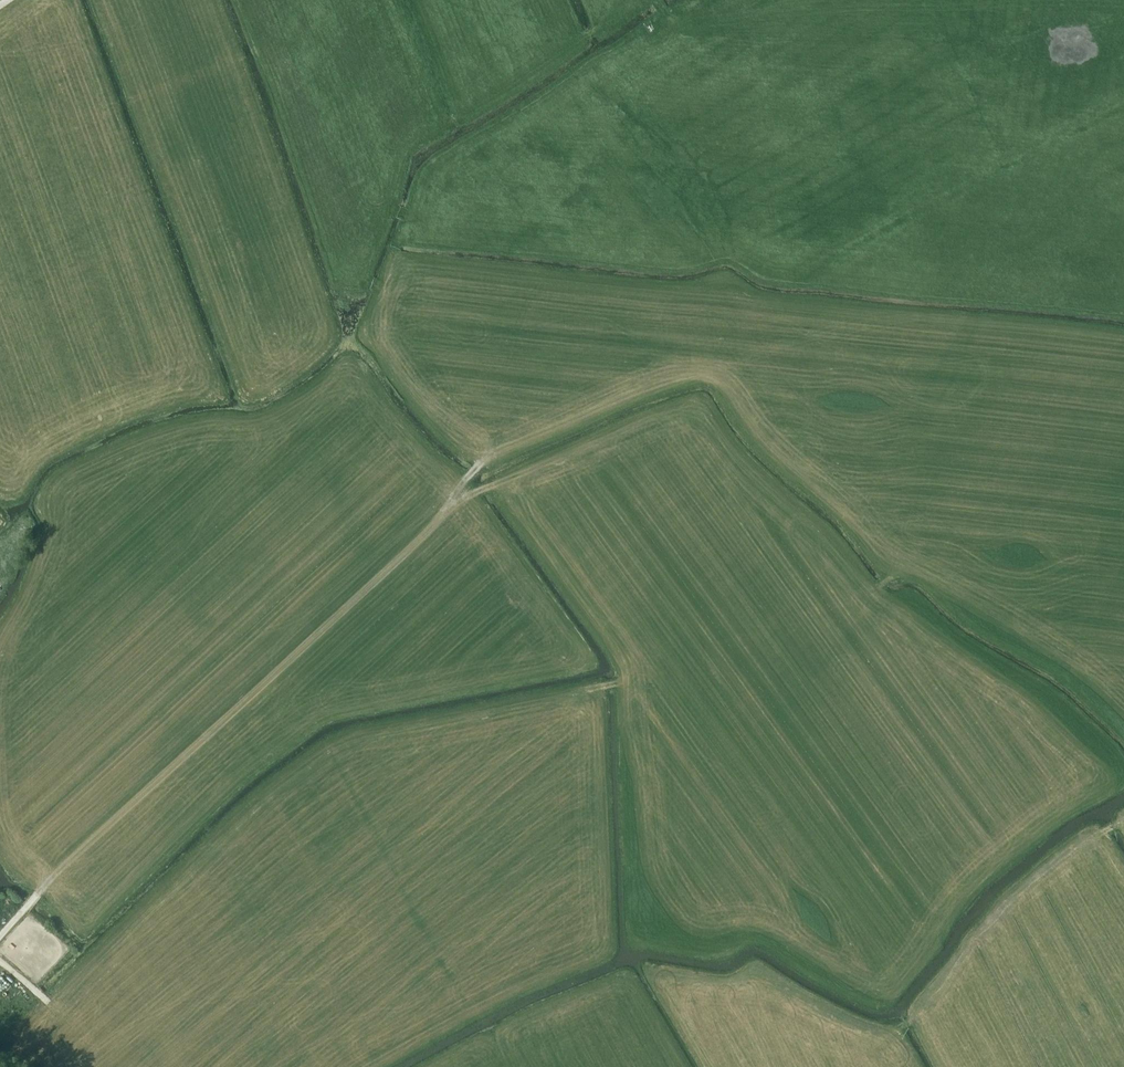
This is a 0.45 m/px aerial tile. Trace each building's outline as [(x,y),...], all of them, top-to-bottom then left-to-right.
[(9,578),(3,567),(0,569),(0,583),(9,578)]
